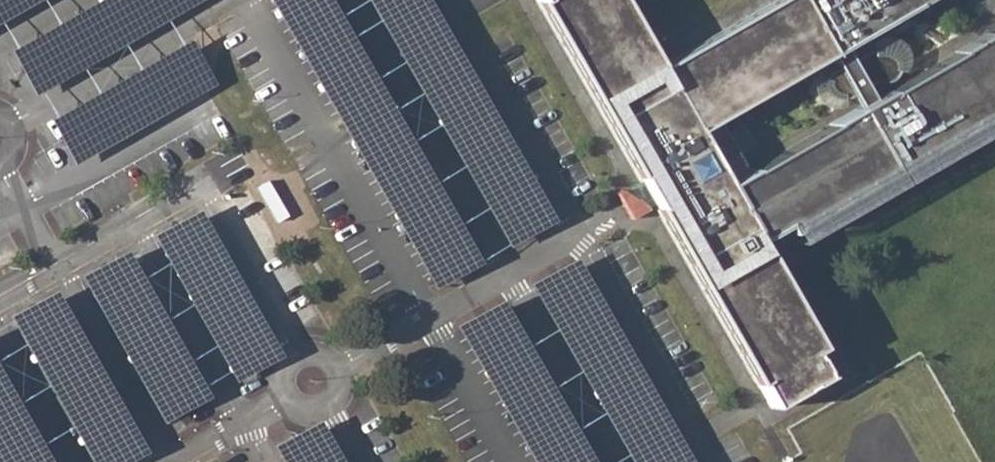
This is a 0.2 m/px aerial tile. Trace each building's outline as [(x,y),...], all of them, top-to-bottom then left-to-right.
[(767,409),(823,377),(809,352),(816,349),(753,239),(777,226),(780,233),(994,111),(994,45),(988,33),(745,171),(715,118),(918,0),(772,0),(655,66),(618,0),(535,0),(767,409)] [(377,113),(399,167),(421,158),(399,104),(377,113)] [(515,304),(497,312),(521,369),(540,362),(515,304)] [(570,409),(548,421),(571,461),(601,461),(570,409)]
